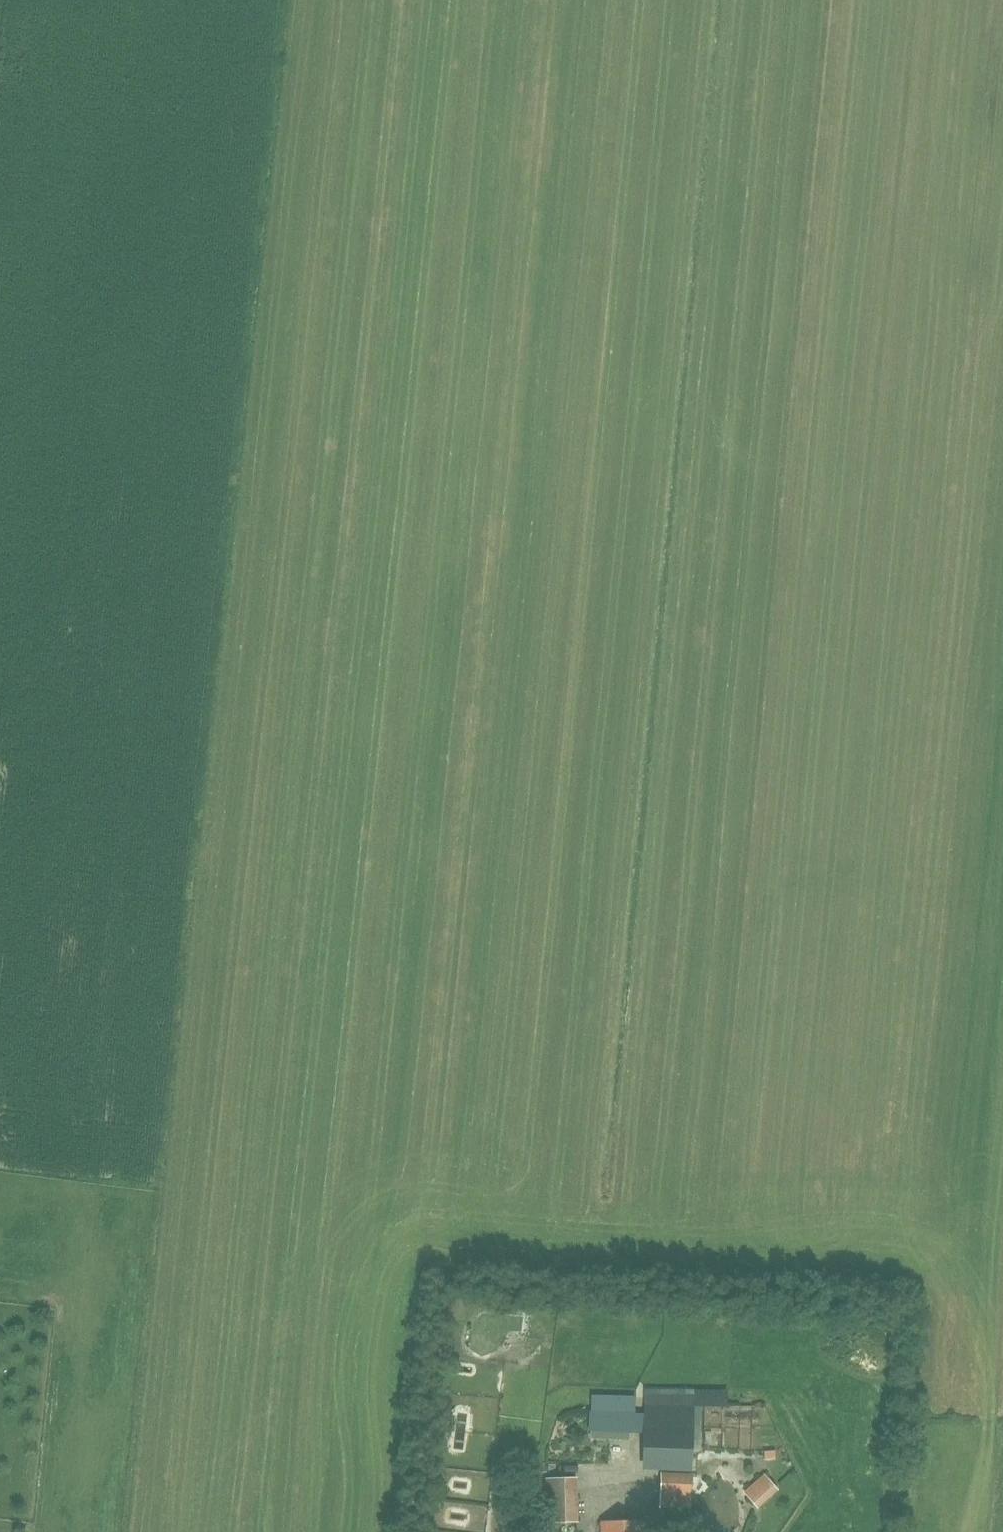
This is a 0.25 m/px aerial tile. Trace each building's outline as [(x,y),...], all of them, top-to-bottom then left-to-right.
[(646,1471),(693,1470),(693,1405),(645,1405),(646,1471)] [(635,1432),(635,1414),(592,1413),(592,1430),(635,1432)] [(691,1477),(664,1476),(663,1507),(690,1508),(691,1477)] [(758,1506),(777,1490),(766,1477),(747,1493),(758,1506)] [(576,1479),(548,1480),(549,1524),(577,1523),(576,1479)] [(644,1521),(602,1523),(602,1531),(644,1531),(644,1521)]
